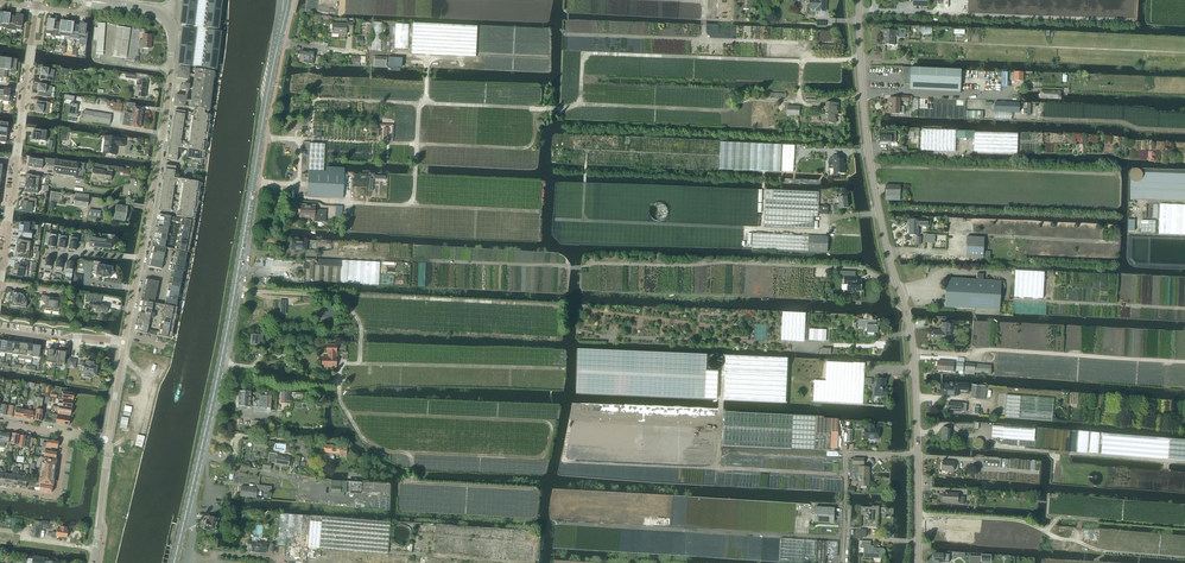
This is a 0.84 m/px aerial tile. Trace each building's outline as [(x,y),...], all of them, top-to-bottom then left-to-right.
[(810,8),(817,8),(817,11),(824,11),(825,3),(826,3),(826,0),(810,0),(810,8)] [(4,14),(2,28),(6,28),(6,29),(11,30),(13,16),(10,16),(10,15),(7,15),(6,14),(5,14),(4,14)] [(13,16),(11,30),(16,31),(16,30),(21,30),(22,22),(25,17),(24,16),(23,16),(22,16),(21,16),(20,16),(19,16),(16,16),(16,17),(13,16)] [(50,36),(56,36),(57,22),(55,22),(55,21),(52,21),(51,20),(50,20),(49,20),(48,20),(47,20),(46,20),(47,25),(46,34),(50,34),(50,36)] [(57,22),(56,36),(60,37),(61,36),(65,36),(67,22),(66,22),(65,22),(64,22),(63,22),(60,22),(60,23),(57,22)] [(67,22),(65,36),(69,37),(69,38),(75,39),(76,25),(74,25),(74,24),(71,23),(70,23),(69,23),(68,22),(67,22)] [(332,30),(331,30),(331,31),(331,34),(346,34),(346,29),(353,29),(353,23),(347,22),(346,24),(332,23),(332,30)] [(94,40),(97,40),(96,51),(103,51),(105,23),(98,23),(98,28),(95,27),(94,40)] [(412,50),(412,54),(476,57),(478,26),(413,23),(412,50)] [(76,25),(75,39),(79,40),(78,44),(86,45),(88,32),(85,31),(88,25),(87,25),(86,25),(85,25),(84,25),(82,25),(79,25),(76,25)] [(117,27),(113,53),(113,56),(126,58),(130,29),(117,27)] [(885,45),(894,45),(894,36),(898,36),(898,38),(905,38),(905,35),(909,35),(909,30),(905,30),(905,29),(898,29),(898,31),(895,31),(895,30),(883,30),(883,45),(883,42),(886,42),(885,43),(885,45)] [(139,46),(142,46),(142,48),(151,48),(151,43),(151,35),(143,34),(143,35),(142,40),(139,40),(139,46)] [(300,52),(299,59),(304,60),(303,63),(312,65),(314,57),(313,57),(313,53),(304,51),(304,53),(300,52)] [(375,57),(374,67),(387,68),(387,66),(386,66),(387,57),(375,57)] [(388,57),(387,67),(402,68),(403,58),(388,57)] [(12,59),(5,58),(3,76),(7,77),(8,70),(10,70),(10,71),(11,72),(11,73),(13,74),(14,74),(15,73),(16,72),(16,71),(16,70),(16,69),(17,61),(17,60),(12,59)] [(901,67),(904,67),(904,69),(904,70),(904,71),(905,72),(905,73),(905,74),(906,75),(906,76),(907,76),(907,79),(905,79),(906,83),(906,84),(910,84),(961,87),(961,70),(944,69),(911,67),(901,67)] [(49,69),(41,68),(40,76),(40,80),(49,81),(50,81),(53,81),(54,70),(55,70),(49,69)] [(194,74),(194,76),(213,79),(214,72),(178,68),(177,78),(187,80),(189,71),(193,72),(194,74)] [(1023,73),(1015,72),(1014,81),(1023,81),(1023,73)] [(175,96),(174,106),(194,109),(208,111),(209,111),(213,79),(194,76),(191,105),(189,106),(184,106),(185,97),(175,96)] [(135,96),(145,98),(147,83),(137,81),(135,96)] [(38,92),(38,96),(47,97),(47,98),(48,98),(51,98),(52,87),(46,86),(46,85),(39,84),(38,92)] [(4,89),(3,101),(11,103),(12,94),(12,93),(10,93),(11,90),(4,89)] [(1061,99),(1060,91),(1040,91),(1040,98),(1061,99)] [(888,108),(888,113),(899,114),(904,114),(904,107),(899,107),(899,101),(909,101),(912,101),(912,98),(909,98),(909,96),(901,96),(901,99),(900,99),(889,99),(889,104),(889,108),(888,108)] [(70,103),(68,116),(78,118),(78,114),(76,114),(78,105),(74,104),(74,101),(71,100),(71,103),(70,103)] [(47,102),(46,102),(37,101),(36,105),(35,113),(49,114),(48,114),(50,103),(47,102)] [(110,102),(109,108),(112,111),(121,112),(123,104),(110,102)] [(125,107),(133,109),(132,113),(127,113),(142,115),(143,109),(135,108),(136,104),(126,102),(125,107)] [(995,112),(1011,112),(1018,113),(1018,103),(995,102),(995,112)] [(825,123),(831,123),(836,123),(836,120),(836,114),(838,114),(838,103),(826,103),(826,112),(822,112),(821,118),(825,118),(825,123)] [(787,106),(787,115),(799,116),(799,106),(787,106)] [(185,112),(174,110),(170,142),(168,142),(168,147),(166,160),(177,161),(179,148),(205,152),(206,143),(207,143),(209,124),(210,115),(208,115),(208,111),(194,109),(189,145),(180,144),(185,112)] [(84,110),(82,120),(92,121),(93,112),(84,110)] [(93,112),(92,121),(109,125),(111,115),(93,112)] [(124,116),(124,118),(141,121),(142,119),(143,119),(143,117),(142,116),(142,115),(127,113),(126,116),(124,116)] [(140,128),(141,121),(124,118),(123,121),(127,122),(126,125),(140,128)] [(7,133),(9,123),(0,122),(0,132),(7,133)] [(37,141),(37,140),(45,141),(47,131),(34,129),(33,135),(32,135),(31,141),(37,141)] [(956,130),(922,129),(922,132),(921,150),(955,151),(956,130)] [(881,135),(878,135),(878,141),(879,143),(896,142),(896,131),(887,131),(887,130),(883,130),(881,132),(881,135)] [(1018,133),(975,132),(974,139),(974,152),(1017,153),(1018,133)] [(125,140),(117,139),(117,138),(105,136),(104,139),(106,139),(104,153),(115,155),(116,146),(124,147),(125,140)] [(721,142),(719,169),(780,172),(781,145),(721,142)] [(308,187),(307,196),(343,198),(344,173),(326,172),(323,172),(324,144),(310,144),(308,171),(309,171),(308,182),(308,187)] [(782,172),(794,172),(795,146),(783,145),(782,172)] [(198,152),(187,151),(185,168),(196,169),(196,163),(198,163),(198,165),(202,165),(202,159),(204,159),(205,152),(198,151),(198,152)] [(832,159),(829,159),(829,169),(833,169),(833,174),(839,174),(840,174),(845,174),(845,167),(844,167),(844,159),(841,159),(841,156),(832,156),(832,159)] [(29,158),(27,167),(42,169),(43,160),(29,158)] [(76,162),(74,162),(57,160),(57,159),(55,159),(54,166),(53,175),(55,175),(74,177),(74,178),(76,178),(75,179),(82,180),(85,164),(78,163),(78,162),(76,162)] [(104,182),(104,180),(111,181),(112,173),(112,170),(108,170),(108,172),(104,172),(104,170),(92,169),(91,180),(104,182)] [(1144,177),(1144,174),(1144,172),(1143,170),(1142,170),(1141,169),(1139,169),(1136,169),(1134,170),(1133,171),(1133,172),(1133,173),(1132,174),(1133,176),(1134,178),(1135,180),(1137,180),(1138,180),(1140,180),(1141,180),(1142,179),(1143,178),(1144,177)] [(27,175),(25,183),(38,185),(40,177),(27,175)] [(34,194),(37,194),(38,185),(25,183),(24,192),(30,193),(34,194)] [(886,185),(886,193),(886,196),(900,196),(900,186),(886,185)] [(819,193),(766,190),(764,226),(813,229),(814,217),(818,217),(818,214),(818,207),(819,193)] [(51,192),(50,202),(61,203),(63,194),(51,192)] [(74,197),(74,198),(75,199),(74,205),(87,207),(88,199),(74,197)] [(834,212),(843,211),(843,209),(848,208),(847,197),(838,198),(839,205),(833,205),(834,212)] [(23,200),(22,211),(32,213),(32,206),(36,207),(37,199),(30,198),(30,201),(23,200)] [(668,215),(668,213),(668,211),(668,209),(667,207),(665,205),(664,204),(662,203),(659,203),(658,202),(657,203),(654,203),(652,204),(651,205),(649,207),(648,209),(648,211),(648,213),(648,215),(648,217),(649,218),(651,220),(652,222),(654,223),(657,223),(658,223),(659,223),(662,223),(664,222),(665,220),(667,218),(668,217),(668,215)] [(111,209),(111,212),(126,214),(126,211),(126,210),(127,210),(127,208),(127,207),(127,206),(117,204),(116,209),(111,209)] [(1159,204),(1159,234),(1184,235),(1184,205),(1159,204)] [(300,205),(299,218),(300,218),(300,217),(309,217),(314,217),(314,219),(314,222),(325,223),(326,210),(314,210),(315,206),(314,206),(314,208),(310,207),(310,206),(300,206),(300,205)] [(89,209),(88,216),(88,218),(96,220),(97,217),(100,218),(101,211),(89,209)] [(126,217),(126,214),(111,212),(110,214),(115,215),(114,220),(124,221),(124,220),(126,220),(126,218),(125,217),(126,217)] [(158,214),(157,221),(170,223),(170,221),(176,222),(176,218),(158,214)] [(181,223),(180,225),(194,228),(195,222),(176,218),(176,222),(181,223)] [(918,236),(918,227),(927,227),(928,222),(919,221),(909,220),(909,235),(918,236)] [(1141,220),(1141,232),(1155,232),(1156,221),(1141,220)] [(157,221),(156,225),(156,227),(157,227),(168,230),(169,230),(170,223),(157,221)] [(30,223),(20,222),(19,233),(25,234),(25,237),(21,237),(32,238),(33,230),(34,231),(35,223),(30,222),(30,223)] [(180,225),(179,232),(192,234),(194,228),(180,225)] [(46,232),(44,244),(48,244),(48,246),(49,247),(51,247),(55,247),(55,245),(56,239),(56,237),(56,235),(50,234),(50,233),(46,232)] [(179,232),(178,238),(191,240),(192,234),(179,232)] [(154,233),(153,239),(166,242),(167,236),(167,235),(156,233),(154,233)] [(58,248),(65,249),(66,247),(67,239),(67,237),(60,236),(60,235),(56,234),(56,235),(56,237),(60,238),(58,248)] [(771,235),(753,234),(752,250),(779,251),(808,252),(809,237),(771,235)] [(67,239),(66,247),(69,247),(69,250),(71,250),(72,250),(76,251),(78,236),(71,235),(71,236),(67,236),(67,237),(67,239)] [(91,243),(90,247),(94,247),(100,248),(110,249),(111,240),(95,238),(96,236),(91,236),(90,243),(91,243)] [(828,237),(809,237),(808,252),(827,253),(828,237)] [(966,257),(983,258),(990,258),(991,251),(984,251),(984,238),(967,237),(966,257)] [(178,238),(177,244),(190,247),(191,240),(178,238)] [(153,239),(152,244),(152,245),(165,248),(166,242),(153,239)] [(18,240),(16,249),(30,251),(31,242),(18,240)] [(305,251),(306,245),(306,242),(292,241),(292,242),(291,243),(290,245),(291,246),(291,249),(292,250),(305,251)] [(177,244),(175,250),(189,253),(190,247),(177,244)] [(152,246),(150,253),(164,256),(165,249),(152,246)] [(16,249),(15,257),(28,259),(30,251),(16,249)] [(176,251),(174,258),(186,261),(187,254),(176,251)] [(150,253),(149,260),(163,263),(164,256),(150,253)] [(52,267),(53,259),(46,258),(45,263),(41,263),(40,271),(44,271),(44,273),(51,274),(51,273),(52,267)] [(174,258),(173,265),(184,267),(186,261),(174,258)] [(340,267),(341,267),(341,260),(305,258),(304,279),(313,279),(314,261),(315,261),(315,265),(314,281),(322,282),(323,266),(324,266),(323,282),(331,282),(332,266),(333,267),(332,282),(340,283),(340,267)] [(62,269),(63,261),(56,260),(55,268),(52,267),(51,273),(54,273),(54,275),(61,276),(61,274),(62,269)] [(147,267),(148,267),(161,269),(163,263),(149,260),(147,267)] [(380,262),(341,260),(341,267),(340,283),(378,285),(380,262)] [(72,276),(74,262),(67,261),(66,269),(62,269),(61,274),(72,276)] [(14,265),(13,275),(23,277),(24,270),(27,271),(28,263),(22,262),(21,266),(14,265)] [(111,275),(112,275),(112,274),(112,273),(113,272),(113,271),(112,271),(112,270),(112,267),(107,267),(107,266),(102,265),(102,266),(99,266),(100,263),(94,262),(92,274),(96,274),(96,275),(101,276),(101,277),(105,277),(110,277),(111,275)] [(173,265),(171,271),(183,274),(184,267),(173,265)] [(171,271),(170,278),(181,280),(183,274),(171,271)] [(840,271),(840,277),(844,277),(844,284),(847,284),(847,291),(862,291),(862,281),(857,281),(857,277),(855,277),(855,272),(840,271)] [(1015,271),(1014,297),(1043,298),(1044,272),(1015,271)] [(947,278),(945,307),(945,308),(1000,311),(1001,281),(983,280),(983,274),(977,274),(977,280),(947,278)] [(75,275),(73,284),(81,285),(82,276),(75,275)] [(170,278),(169,285),(180,287),(181,280),(170,278)] [(145,279),(143,286),(157,289),(159,282),(145,279)] [(169,285),(167,291),(179,293),(180,287),(169,285)] [(143,286),(142,293),(156,296),(157,289),(143,286)] [(12,300),(11,306),(18,307),(20,294),(17,293),(17,292),(10,291),(10,297),(10,298),(11,299),(12,300)] [(167,291),(166,298),(177,300),(179,293),(167,291)] [(20,294),(18,307),(26,308),(27,302),(28,302),(29,301),(30,299),(30,294),(24,293),(24,294),(20,294)] [(154,302),(155,302),(156,296),(142,293),(141,299),(154,302)] [(87,294),(86,300),(101,302),(102,296),(87,294)] [(45,304),(44,311),(51,312),(53,298),(50,298),(50,297),(44,296),(43,301),(43,303),(44,304),(45,304)] [(53,298),(51,312),(59,313),(60,306),(61,306),(62,306),(63,304),(64,299),(57,297),(57,299),(53,298)] [(166,298),(165,304),(165,305),(176,307),(177,300),(166,298)] [(140,300),(139,307),(152,310),(153,303),(140,300)] [(107,309),(107,308),(107,307),(88,304),(88,307),(97,308),(96,312),(106,313),(106,311),(107,309)] [(164,305),(163,312),(176,314),(177,308),(164,305)] [(321,310),(321,317),(334,317),(334,307),(327,306),(327,310),(321,310)] [(139,307),(138,313),(139,314),(139,315),(140,316),(154,319),(155,314),(151,313),(152,310),(139,307)] [(163,312),(161,318),(175,321),(176,314),(163,312)] [(806,314),(783,313),(782,340),(805,341),(805,334),(806,329),(806,314)] [(161,318),(160,324),(174,327),(175,321),(161,318)] [(137,319),(136,325),(149,328),(150,321),(137,319)] [(858,328),(867,328),(866,333),(878,333),(878,325),(876,325),(876,320),(858,320),(858,328)] [(929,340),(945,341),(946,336),(951,336),(951,332),(952,332),(953,323),(941,322),(941,331),(929,331),(929,340)] [(160,324),(159,330),(172,333),(174,327),(160,324)] [(136,325),(135,332),(153,335),(154,331),(148,330),(149,328),(136,325)] [(810,329),(806,329),(805,334),(806,334),(806,340),(826,341),(826,330),(810,329)] [(154,331),(153,335),(171,339),(172,333),(159,330),(159,332),(154,331)] [(258,343),(261,343),(262,335),(251,335),(250,345),(258,345),(258,343)] [(7,342),(5,353),(12,354),(13,343),(7,342)] [(13,343),(12,354),(18,355),(20,344),(13,343)] [(19,355),(18,358),(25,359),(27,345),(20,344),(18,355),(19,355)] [(27,345),(25,359),(31,360),(33,345),(27,345)] [(33,345),(31,360),(32,357),(39,358),(40,358),(41,358),(42,347),(33,345)] [(322,357),(322,367),(336,367),(336,357),(335,357),(336,350),(336,345),(326,345),(326,353),(328,353),(328,357),(322,357)] [(579,349),(577,393),(717,399),(718,371),(706,371),(707,355),(579,349)] [(55,364),(54,366),(57,351),(48,350),(46,362),(55,364)] [(57,351),(54,366),(60,367),(61,364),(64,365),(66,353),(57,351)] [(718,370),(719,370),(720,369),(721,368),(721,367),(722,367),(722,366),(722,365),(722,364),(723,364),(723,363),(723,362),(722,362),(722,361),(722,360),(721,359),(721,358),(720,358),(719,357),(718,357),(718,356),(716,356),(714,356),(713,356),(713,357),(711,357),(710,358),(710,359),(709,359),(709,360),(708,361),(708,362),(708,363),(708,364),(708,365),(709,366),(709,367),(709,368),(710,368),(710,369),(711,369),(712,370),(713,370),(714,370),(714,371),(715,371),(716,371),(717,370),(718,370)] [(724,399),(738,400),(786,402),(788,359),(726,356),(724,399)] [(953,372),(954,363),(938,361),(937,370),(953,372)] [(93,366),(93,363),(86,362),(85,365),(81,364),(80,374),(84,374),(84,377),(91,378),(91,375),(95,376),(97,366),(93,366)] [(852,363),(827,362),(826,381),(814,380),(813,401),(862,403),(864,385),(864,382),(857,381),(858,363),(852,363)] [(865,364),(858,363),(857,381),(864,382),(865,364)] [(965,363),(965,374),(969,374),(970,372),(991,374),(991,365),(965,363)] [(276,384),(287,384),(287,371),(277,370),(276,384)] [(875,388),(875,394),(875,396),(887,397),(887,389),(883,388),(883,386),(885,386),(886,379),(881,379),(881,380),(877,380),(876,388),(875,388)] [(941,384),(940,394),(958,396),(958,391),(968,392),(969,385),(955,383),(954,385),(941,384)] [(972,385),(971,398),(985,400),(986,386),(972,385)] [(59,395),(58,398),(73,400),(74,393),(73,393),(63,391),(62,396),(59,395)] [(239,392),(239,399),(271,401),(271,396),(259,396),(259,395),(259,393),(239,392)] [(303,393),(282,392),(281,403),(291,404),(291,396),(303,397),(303,393)] [(1053,398),(1006,394),(1004,416),(1052,420),(1053,398)] [(38,398),(34,420),(42,421),(43,410),(39,409),(39,408),(41,408),(43,398),(38,398)] [(0,412),(0,414),(1,415),(3,415),(6,415),(9,399),(6,399),(5,405),(1,404),(0,412)] [(57,405),(72,408),(73,401),(63,399),(62,404),(57,403),(57,405)] [(239,399),(238,407),(271,408),(271,401),(239,399)] [(9,406),(7,416),(13,417),(16,400),(12,400),(11,402),(12,402),(12,406),(9,406)] [(949,402),(948,411),(961,412),(961,411),(966,412),(967,404),(962,403),(949,402)] [(16,409),(14,417),(22,419),(23,410),(22,409),(22,405),(19,404),(19,409),(16,409)] [(57,414),(70,416),(71,409),(51,406),(51,409),(58,410),(57,414)] [(23,410),(22,419),(33,420),(34,411),(31,411),(31,407),(29,407),(28,410),(23,410)] [(724,422),(723,444),(733,445),(769,447),(804,449),(829,450),(829,448),(837,448),(838,432),(839,418),(823,418),(823,416),(799,415),(775,414),(750,412),(725,411),(724,422)] [(46,413),(45,416),(51,417),(51,419),(56,419),(55,423),(62,425),(69,426),(70,418),(57,416),(57,415),(52,414),(46,413)] [(260,434),(261,430),(259,430),(261,422),(254,421),(251,432),(258,434),(260,434)] [(875,429),(874,428),(874,423),(866,423),(866,429),(865,428),(864,438),(869,438),(869,439),(870,439),(873,440),(874,439),(874,438),(878,438),(879,429),(875,429)] [(1003,426),(992,425),(991,437),(1034,440),(1035,429),(1003,426)] [(950,441),(951,427),(942,427),(941,440),(950,441)] [(18,444),(19,435),(12,434),(11,443),(18,444)] [(1101,454),(1167,459),(1184,461),(1184,440),(1169,439),(1103,434),(1101,454)] [(43,443),(42,448),(46,448),(50,449),(51,448),(57,449),(57,445),(58,445),(59,443),(58,442),(58,441),(47,439),(47,443),(43,443)] [(325,452),(339,453),(339,455),(346,455),(347,448),(339,447),(339,446),(325,445),(325,452)] [(42,448),(41,451),(45,451),(44,458),(55,460),(56,459),(56,458),(57,456),(56,456),(57,451),(56,451),(54,451),(46,450),(46,448),(42,448)] [(263,462),(262,469),(270,470),(271,463),(275,463),(275,464),(288,466),(290,457),(276,455),(277,454),(269,453),(268,462),(263,462)] [(1000,468),(1000,458),(998,458),(984,457),(984,459),(983,467),(1000,468)] [(38,472),(37,484),(51,486),(53,485),(53,481),(53,480),(54,475),(54,474),(54,473),(55,472),(55,469),(55,467),(56,461),(55,460),(44,458),(43,458),(42,463),(40,462),(39,469),(39,471),(39,472),(38,472)] [(858,476),(858,485),(868,486),(868,476),(867,476),(867,473),(868,473),(868,467),(859,467),(859,464),(863,464),(863,458),(852,458),(852,459),(850,459),(849,476),(858,476)] [(942,461),(941,468),(941,470),(953,471),(954,462),(942,461)] [(15,473),(13,487),(16,487),(16,485),(19,486),(21,476),(21,472),(18,472),(18,473),(18,468),(16,468),(16,473),(15,473)] [(21,476),(19,486),(23,486),(23,488),(25,488),(28,470),(25,470),(25,473),(21,472),(21,476)] [(361,493),(361,482),(331,481),(331,496),(344,496),(344,493),(361,493)] [(29,483),(29,486),(40,488),(39,491),(51,493),(52,487),(52,486),(51,486),(37,484),(29,483)] [(256,497),(257,491),(257,489),(259,490),(259,489),(272,490),(272,487),(259,485),(258,489),(249,488),(249,489),(242,488),(242,487),(241,487),(241,496),(249,497),(249,496),(256,497),(255,497),(256,497)] [(943,502),(959,503),(959,504),(964,504),(965,497),(960,497),(960,500),(958,500),(958,493),(943,493),(943,502)] [(878,512),(879,508),(879,506),(872,506),(872,512),(868,512),(868,507),(861,507),(861,515),(867,515),(866,516),(868,516),(867,527),(876,527),(876,512),(878,512)] [(833,522),(834,508),(815,507),(814,521),(833,522)] [(280,513),(277,545),(286,546),(300,547),(304,547),(308,548),(318,548),(386,555),(389,523),(321,517),(280,513)] [(21,531),(22,519),(0,516),(0,528),(21,531)] [(215,530),(218,519),(206,516),(205,521),(203,520),(202,525),(205,526),(204,529),(215,531),(216,530),(215,530)] [(35,521),(32,537),(39,538),(42,522),(35,521)] [(414,536),(414,534),(414,533),(413,530),(412,529),(411,527),(409,526),(407,525),(405,524),(403,524),(401,525),(399,525),(398,526),(396,528),(395,529),(394,531),(394,533),(394,534),(394,537),(395,539),(396,540),(397,542),(399,543),(401,544),(402,545),(404,545),(407,544),(408,544),(410,543),(411,542),(413,540),(413,538),(414,536)] [(68,530),(66,530),(66,528),(66,527),(61,526),(60,527),(60,529),(57,529),(56,533),(51,532),(51,536),(67,538),(67,535),(68,534),(68,532),(68,531),(68,530)] [(955,537),(973,539),(974,529),(956,528),(955,537)] [(780,561),(793,562),(809,562),(825,562),(826,555),(837,556),(838,542),(827,541),(816,541),(781,539),(780,561)] [(266,543),(256,543),(256,542),(248,541),(247,548),(251,548),(251,551),(266,553),(266,551),(269,551),(269,552),(274,552),(274,544),(270,544),(270,545),(266,545),(266,543)] [(860,546),(860,547),(861,548),(862,548),(864,548),(864,558),(874,558),(874,557),(881,558),(881,554),(882,554),(884,554),(885,553),(885,552),(885,550),(884,549),(883,549),(873,549),(873,547),(870,547),(871,541),(862,541),(862,544),(861,545),(860,546)] [(933,562),(948,562),(949,562),(949,555),(943,554),(934,554),(933,562)] [(991,555),(981,555),(981,557),(969,556),(969,562),(979,562),(991,562),(991,555)]
